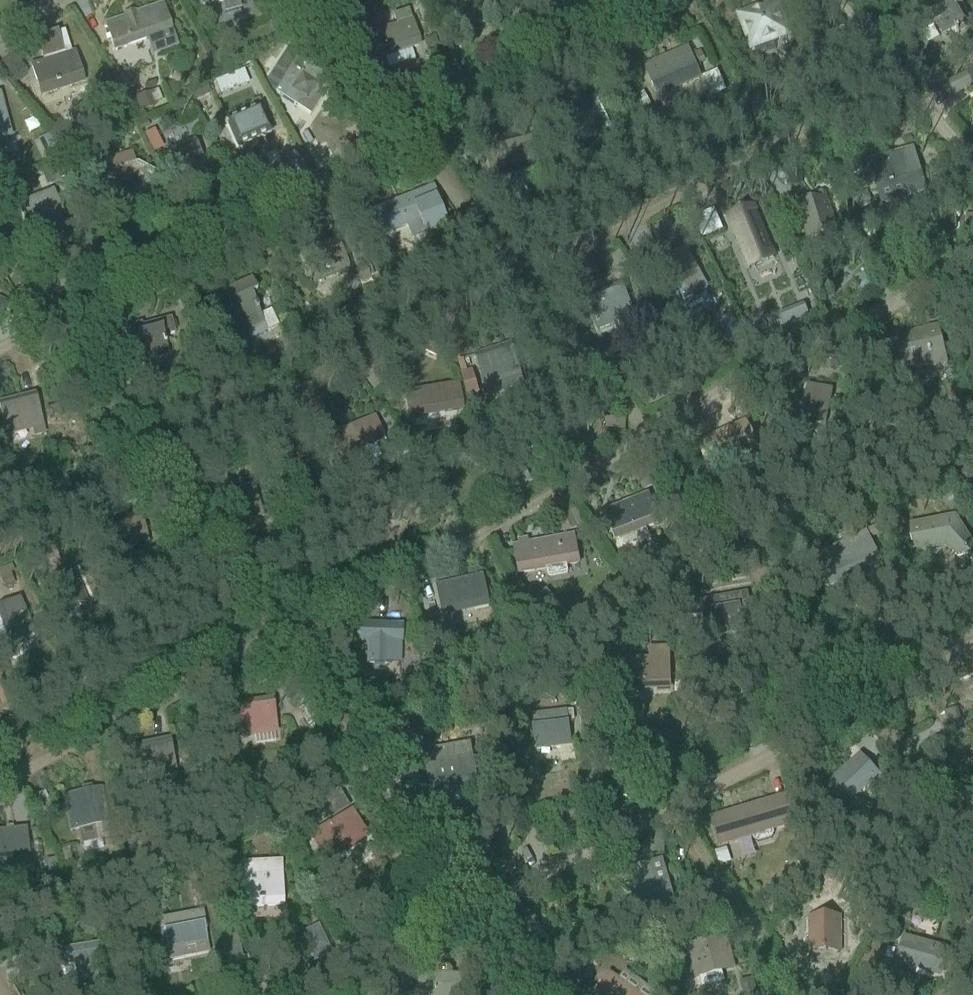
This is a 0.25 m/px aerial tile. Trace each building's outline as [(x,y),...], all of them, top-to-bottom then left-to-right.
[(445,3),(457,1),(458,7),(461,27),(474,25),(474,27),(477,26),(477,25),(490,23),(487,3),(487,0),(445,0),(445,3)] [(946,3),(911,21),(919,35),(936,26),(937,29),(939,31),(942,32),(948,34),(951,34),(953,33),(956,32),(958,35),(959,34),(958,33),(971,26),(961,7),(963,6),(962,5),(960,6),(958,4),(950,1),(947,3),(946,0),(945,1),(946,3)] [(753,45),(785,33),(775,5),(742,18),(753,45)] [(106,26),(111,40),(115,39),(118,48),(145,39),(151,56),(176,48),(162,6),(106,26)] [(363,38),(368,53),(373,51),(376,61),(386,57),(385,52),(404,46),(406,51),(419,46),(406,10),(391,15),(395,27),(363,38)] [(287,16),(269,27),(275,36),(293,26),(287,16)] [(44,63),(31,67),(35,80),(36,80),(40,91),(64,83),(66,88),(83,83),(74,54),(71,55),(63,57),(56,34),(37,40),(44,63)] [(645,67),(652,81),(657,79),(660,87),(669,84),(674,87),(688,81),(688,75),(697,72),(687,49),(645,67)] [(220,95),(251,86),(246,70),(215,79),(220,95)] [(287,74),(285,77),(274,94),(293,105),(310,116),(320,100),(332,81),(315,70),(311,78),(301,71),(295,80),(287,74)] [(107,74),(95,78),(99,91),(111,87),(107,74)] [(155,108),(150,94),(141,97),(133,100),(138,114),(147,111),(155,108)] [(205,96),(192,103),(199,117),(212,110),(205,96)] [(0,100),(0,140),(10,137),(0,100)] [(225,123),(226,125),(234,143),(252,136),(254,140),(269,134),(258,109),(225,123)] [(135,123),(140,132),(149,127),(144,118),(135,123)] [(82,130),(71,133),(75,146),(86,142),(82,130)] [(284,169),(277,148),(292,144),(288,132),(235,149),(246,181),(284,169)] [(192,142),(169,152),(181,180),(204,170),(192,142)] [(904,152),(868,162),(872,173),(881,206),(929,192),(916,148),(904,152)] [(104,173),(94,190),(128,209),(137,191),(141,193),(152,174),(134,164),(129,174),(119,168),(114,178),(104,173)] [(368,213),(375,232),(377,237),(405,226),(411,242),(445,229),(434,199),(436,199),(432,188),(368,213)] [(54,226),(65,222),(52,191),(18,205),(22,216),(26,214),(32,229),(41,226),(45,225),(45,224),(52,221),(54,226)] [(837,232),(833,220),(827,201),(799,210),(804,229),(808,241),(812,253),(827,248),(824,237),(837,232)] [(754,207),(728,218),(749,268),(775,258),(754,207)] [(540,237),(552,239),(553,225),(541,224),(540,237)] [(301,253),(305,263),(309,262),(315,277),(335,269),(337,274),(348,270),(336,239),(301,253)] [(664,263),(673,281),(675,283),(679,280),(689,298),(706,288),(686,251),(664,263)] [(593,259),(579,265),(586,283),(600,278),(593,259)] [(813,262),(807,265),(810,274),(817,271),(813,262)] [(222,316),(230,334),(231,337),(244,331),(241,324),(259,316),(250,296),(255,294),(250,283),(225,295),(233,311),(222,316)] [(622,301),(616,287),(586,299),(597,327),(632,313),(626,299),(622,301)] [(811,293),(800,298),(809,316),(820,310),(811,293)] [(730,343),(741,337),(730,317),(719,323),(730,343)] [(145,362),(166,356),(161,337),(173,333),(170,320),(124,332),(128,346),(139,343),(145,362)] [(894,339),(899,358),(904,380),(913,378),(911,371),(948,362),(939,328),(915,333),(916,336),(896,341),(895,338),(894,339)] [(477,356),(485,384),(482,385),(486,399),(522,387),(510,346),(477,356)] [(478,398),(474,370),(462,373),(466,400),(478,398)] [(405,394),(408,408),(412,408),(414,417),(453,411),(449,386),(405,394)] [(805,396),(802,416),(800,425),(826,430),(833,391),(815,388),(813,397),(805,396)] [(6,434),(7,438),(30,433),(32,439),(43,436),(33,395),(0,404),(0,411),(6,434)] [(972,429),(972,428),(972,415),(972,413),(965,413),(960,418),(960,425),(965,429),(972,429)] [(331,436),(337,450),(340,458),(353,453),(355,459),(374,451),(371,446),(381,442),(373,419),(331,436)] [(702,438),(710,467),(744,458),(736,429),(702,438)] [(961,477),(967,488),(972,484),(972,470),(961,477)] [(606,512),(609,521),(616,539),(658,523),(647,496),(606,512)] [(553,512),(564,534),(579,527),(568,504),(553,512)] [(911,527),(911,532),(915,551),(925,550),(924,545),(943,541),(944,546),(954,544),(952,534),(957,534),(955,519),(911,527)] [(140,520),(96,531),(103,556),(113,553),(113,556),(116,557),(131,554),(132,551),(131,548),(141,546),(139,536),(144,535),(140,520)] [(843,543),(825,552),(813,558),(828,589),(880,562),(866,532),(860,535),(853,522),(836,530),(843,543)] [(868,529),(872,539),(886,533),(882,523),(868,529)] [(517,575),(530,572),(577,563),(572,534),(528,543),(527,538),(516,540),(517,546),(512,547),(517,575)] [(438,587),(440,597),(444,616),(488,607),(482,577),(438,587)] [(747,595),(736,597),(702,603),(707,632),(741,626),(738,608),(749,606),(747,595)] [(3,629),(12,651),(35,641),(18,601),(0,609),(0,622),(3,629)] [(367,664),(387,665),(388,643),(399,643),(400,627),(357,626),(357,642),(368,642),(367,664)] [(648,661),(623,662),(624,671),(629,671),(629,686),(656,685),(656,690),(669,689),(668,669),(667,646),(647,647),(648,661)] [(284,673),(275,680),(283,692),(292,685),(284,673)] [(275,731),(271,701),(236,705),(240,735),(275,731)] [(531,713),(535,751),(570,747),(567,710),(531,713)] [(632,711),(614,712),(614,723),(633,723),(632,711)] [(958,724),(956,711),(944,714),(947,726),(958,724)] [(132,747),(136,767),(138,778),(174,771),(168,740),(132,747)] [(424,765),(427,764),(429,779),(434,778),(436,788),(463,783),(463,788),(476,786),(471,756),(472,756),(470,743),(422,752),(424,765)] [(827,788),(844,806),(852,799),(848,795),(862,782),(866,786),(873,779),(867,772),(870,768),(860,757),(827,788)] [(105,825),(98,791),(66,798),(73,832),(76,831),(79,846),(96,842),(93,827),(105,825)] [(788,797),(711,821),(719,846),(724,845),(751,836),(752,839),(756,842),(770,838),(772,833),(771,830),(796,823),(788,797)] [(350,813),(311,835),(327,862),(338,855),(335,850),(358,837),(351,824),(355,822),(350,813)] [(299,837),(309,831),(302,819),(292,825),(299,837)] [(136,824),(122,828),(125,838),(138,834),(136,824)] [(7,872),(27,869),(27,860),(23,830),(0,833),(0,865),(7,872)] [(135,839),(123,842),(125,850),(137,847),(135,839)] [(719,846),(712,848),(717,862),(728,858),(724,845),(719,846)] [(675,908),(662,862),(638,870),(639,875),(629,877),(632,887),(637,886),(642,904),(638,905),(641,918),(646,917),(675,908)] [(280,863),(243,865),(243,875),(245,908),(282,907),(281,873),(280,863)] [(587,872),(590,882),(607,878),(604,867),(587,872)] [(200,914),(160,921),(167,962),(181,959),(179,948),(205,943),(200,914)] [(839,920),(810,920),(810,950),(823,950),(823,952),(826,952),(826,950),(839,950),(839,920)] [(725,938),(706,943),(677,950),(681,964),(692,961),(696,974),(720,967),(721,971),(733,968),(725,938)] [(948,951),(904,939),(900,954),(905,956),(902,965),(912,968),(913,963),(932,968),(930,973),(941,976),(948,951)] [(101,945),(59,952),(61,967),(72,965),(76,987),(96,984),(92,962),(104,960),(101,945)] [(953,958),(950,970),(960,973),(964,961),(953,958)] [(418,988),(417,994),(465,994),(467,977),(419,972),(418,988)] [(607,978),(600,987),(604,991),(601,994),(634,994),(609,976),(607,978)]
